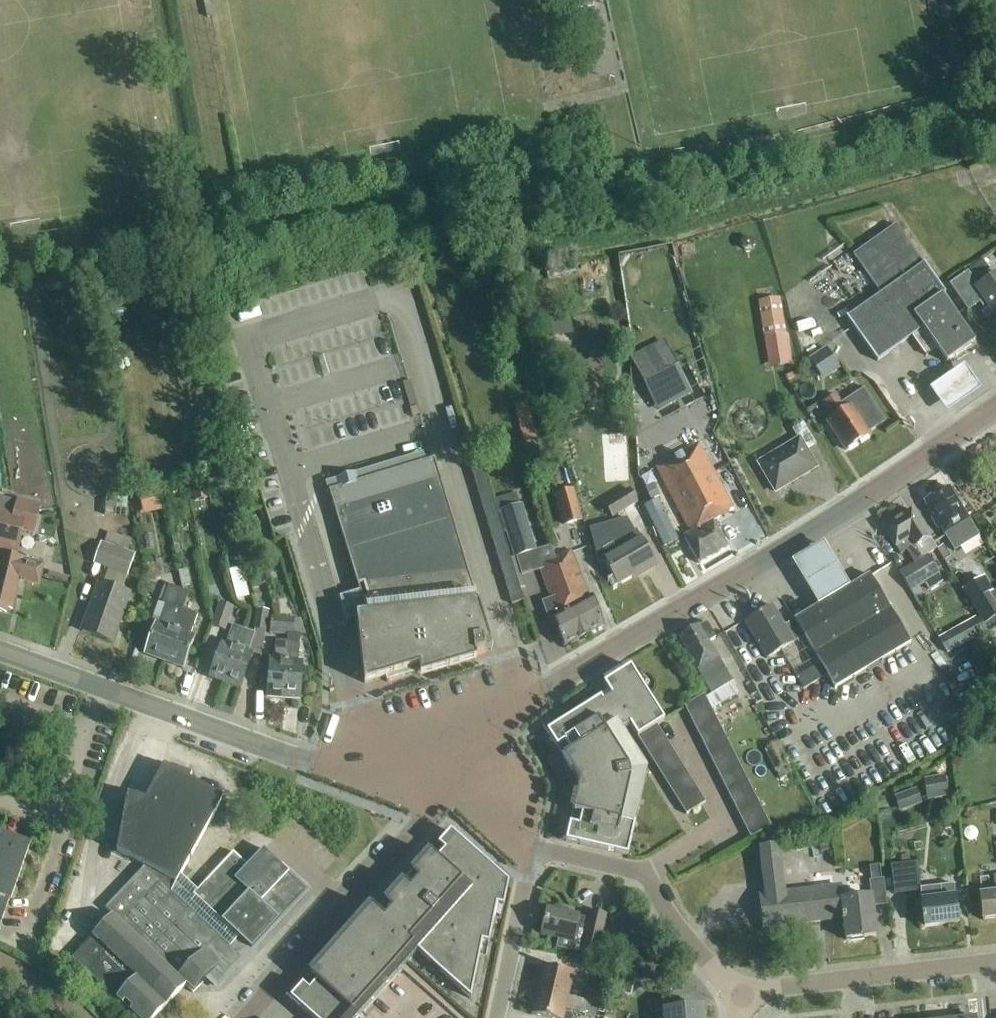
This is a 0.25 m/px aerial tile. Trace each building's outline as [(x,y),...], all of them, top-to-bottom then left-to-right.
[(594,7),(593,0),(576,0),(578,10),(594,7)] [(946,364),(975,344),(942,297),(945,295),(924,265),(923,265),(896,226),(853,256),(880,296),(847,319),(877,362),(923,330),(946,364)] [(995,329),(995,275),(978,288),(968,272),(949,285),(968,312),(983,301),(990,310),(983,314),(994,330),(995,329)] [(758,302),(769,369),(793,365),(788,338),(787,338),(780,298),(758,302)] [(671,383),(648,395),(657,412),(692,394),(664,343),(631,360),(639,377),(662,365),(671,383)] [(827,349),(809,361),(823,382),(841,370),(827,349)] [(662,365),(639,377),(648,395),(671,383),(662,365)] [(964,366),(929,391),(941,407),(946,415),(981,390),(975,382),(964,366)] [(836,395),(822,404),(832,419),(827,423),(846,451),(870,436),(867,432),(884,422),(864,392),(843,406),(836,395)] [(775,493),(816,469),(805,451),(816,445),(803,424),(792,431),(798,441),(758,465),(775,493)] [(524,444),(544,439),(540,425),(521,430),(524,444)] [(699,565),(727,548),(712,522),(734,509),(698,443),(655,468),(690,535),(684,538),(699,565)] [(476,656),(492,651),(434,460),(339,489),(329,492),(366,616),(356,617),(364,685),(385,678),(387,683),(419,673),(420,678),(476,661),(476,656)] [(482,464),(470,468),(512,605),(523,602),(482,464)] [(650,502),(660,498),(654,485),(645,489),(650,502)] [(209,499),(207,493),(205,486),(192,490),(195,502),(209,499)] [(940,529),(945,538),(970,522),(949,488),(924,503),(933,518),(930,519),(937,531),(940,529)] [(604,504),(613,519),(624,512),(637,535),(649,528),(636,505),(639,504),(630,489),(604,504)] [(140,510),(160,506),(157,490),(136,495),(140,510)] [(582,522),(573,490),(554,495),(563,527),(582,522)] [(104,517),(126,519),(128,495),(106,494),(104,517)] [(44,565),(24,560),(25,558),(17,556),(22,533),(34,536),(41,506),(0,496),(0,612),(6,614),(7,609),(12,611),(20,580),(39,585),(44,565)] [(658,503),(646,510),(668,548),(680,541),(658,503)] [(533,552),(519,507),(499,513),(514,558),(533,552)] [(928,540),(911,511),(883,528),(896,549),(900,556),(908,552),(915,564),(898,574),(914,600),(922,595),(919,589),(940,576),(928,557),(922,560),(915,548),(928,540)] [(203,546),(215,546),(214,528),(202,529),(203,546)] [(99,583),(81,632),(112,643),(130,594),(122,591),(135,555),(127,552),(131,541),(108,533),(104,544),(101,543),(93,565),(109,571),(104,585),(99,583)] [(641,576),(656,567),(640,539),(604,559),(619,585),(639,573),(641,576)] [(951,559),(964,585),(984,575),(970,549),(951,559)] [(846,590),(821,550),(790,569),(815,609),(846,590)] [(589,635),(602,628),(591,599),(589,600),(571,552),(557,558),(574,607),(578,606),(589,635)] [(574,607),(557,558),(539,565),(557,616),(553,618),(564,648),(589,635),(578,606),(574,607)] [(181,588),(192,586),(189,570),(178,572),(181,588)] [(772,607),(745,624),(767,660),(794,644),(794,643),(803,637),(835,690),(910,644),(869,576),(849,588),(846,590),(818,607),(815,609),(784,627),(772,607)] [(991,594),(982,579),(964,590),(985,626),(995,619),(995,610),(988,596),(991,594)] [(164,662),(182,610),(188,594),(168,587),(162,603),(167,605),(160,626),(155,624),(144,655),(164,662)] [(211,626),(225,631),(234,608),(219,603),(211,626)] [(197,616),(182,610),(164,662),(183,669),(194,638),(190,636),(197,616)] [(255,610),(252,631),(266,633),(269,612),(255,610)] [(279,619),(279,618),(271,617),(270,635),(287,636),(287,643),(288,643),(288,636),(282,635),(283,619),(279,619)] [(295,619),(279,618),(279,619),(283,619),(282,635),(288,636),(288,643),(283,699),(299,700),(302,663),(298,663),(300,643),(300,636),(293,635),(295,619)] [(716,638),(707,623),(679,640),(712,695),(731,683),(708,643),(716,638)] [(244,631),(234,627),(233,627),(226,645),(222,643),(210,678),(225,683),(244,631)] [(941,641),(948,655),(968,644),(961,630),(946,637),(941,627),(934,631),(939,642),(941,641)] [(244,631),(225,683),(240,689),(252,654),(248,653),(255,635),(244,631)] [(288,643),(287,643),(275,642),(274,661),(270,661),(267,698),(283,699),(288,643)] [(705,803),(657,726),(664,722),(630,668),(603,685),(611,697),(602,702),(600,699),(546,733),(578,783),(579,785),(565,843),(627,858),(634,825),(622,821),(632,781),(630,770),(617,751),(629,744),(621,731),(629,726),(686,816),(705,803)] [(751,839),(771,829),(706,698),(686,708),(751,839)] [(764,751),(780,779),(792,772),(777,744),(764,751)] [(228,951),(238,939),(251,951),(306,892),(263,851),(247,868),(233,854),(196,893),(180,879),(183,874),(219,807),(191,792),(186,789),(188,785),(161,776),(139,815),(125,812),(116,859),(144,873),(105,914),(113,921),(112,921),(75,962),(135,1017),(157,1017),(154,1015),(182,984),(193,994),(205,982),(212,990),(238,960),(228,951)] [(927,802),(949,797),(944,776),(923,781),(927,802)] [(917,790),(894,798),(899,813),(922,805),(917,790)] [(0,832),(0,923),(7,925),(32,838),(1,829),(0,832)] [(400,972),(417,953),(428,963),(464,995),(471,1000),(482,944),(489,946),(497,908),(504,909),(508,885),(496,873),(450,833),(430,856),(397,892),(377,915),(371,909),(350,933),(290,1000),(310,1017),(359,1017),(400,972)] [(831,842),(819,844),(820,854),(832,852),(831,842)] [(764,889),(784,887),(779,847),(759,850),(764,889)] [(920,891),(917,863),(891,866),(894,896),(920,892),(920,891)] [(869,868),(871,881),(880,880),(881,880),(879,866),(869,868)] [(995,920),(995,878),(994,878),(995,895),(979,897),(983,921),(995,920)] [(765,896),(759,897),(763,929),(843,920),(841,901),(843,901),(841,887),(785,894),(784,887),(764,889),(765,896)] [(954,887),(920,891),(920,892),(921,902),(924,928),(959,924),(955,898),(954,887)] [(616,916),(636,936),(649,924),(629,903),(616,916)] [(547,911),(541,936),(559,940),(557,949),(582,955),(584,946),(600,950),(608,916),(591,912),(590,921),(547,911)] [(573,974),(543,967),(537,991),(567,998),(573,974)] [(665,971),(663,979),(676,984),(679,975),(665,971)] [(587,1003),(599,1005),(602,992),(590,990),(587,1003)] [(567,998),(537,991),(532,1016),(542,1017),(563,1017),(567,998)] [(599,1005),(587,1003),(584,1015),(596,1017),(599,1005)] [(703,1009),(669,1012),(668,1003),(655,1004),(656,1013),(663,1012),(663,1017),(704,1017),(703,1009)]
